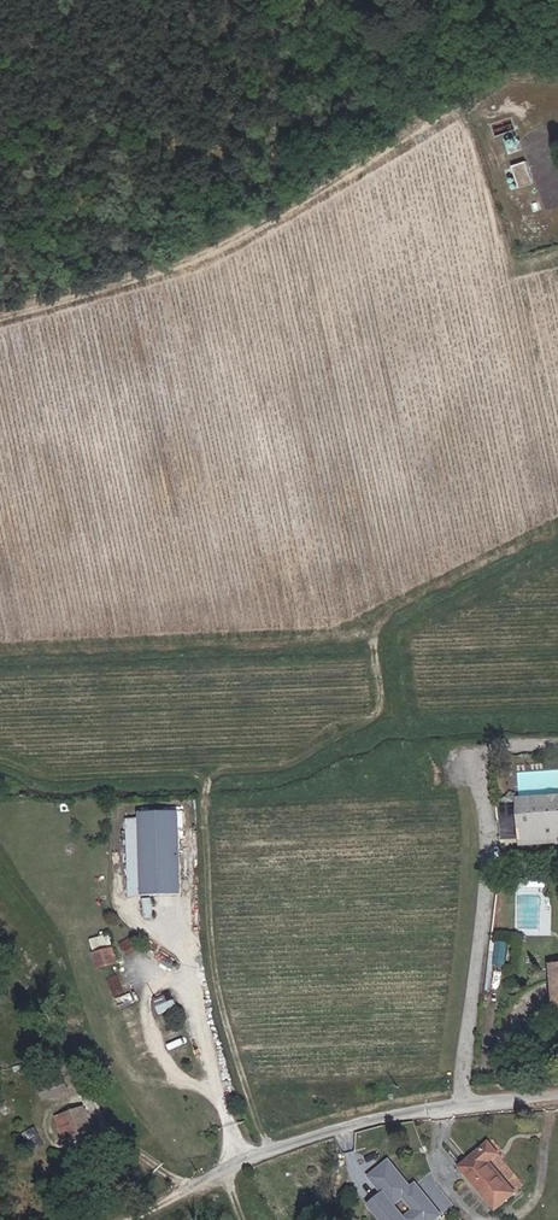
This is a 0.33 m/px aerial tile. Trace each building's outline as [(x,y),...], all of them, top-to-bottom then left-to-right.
[(515,163),(522,186),(537,181),(530,158),(515,163)] [(510,161),(499,166),(507,188),(520,183),(510,161)] [(522,836),(552,834),(553,840),(557,839),(557,794),(531,795),(528,798),(529,810),(521,811),(522,836)] [(520,796),(521,811),(529,810),(528,798),(531,795),(520,796)] [(113,799),(101,799),(102,807),(113,807),(113,799)] [(515,804),(503,804),(503,816),(515,816),(515,804)] [(142,811),(142,820),(143,895),(181,895),(181,894),(180,812),(165,812),(142,811)] [(143,895),(142,820),(135,820),(131,820),(131,895),(143,895)] [(116,936),(100,941),(105,941),(114,968),(117,977),(118,980),(120,979),(124,991),(132,989),(116,936)] [(504,963),(507,941),(499,940),(496,962),(504,963)] [(105,941),(100,941),(82,946),(90,971),(106,965),(112,981),(118,980),(117,977),(114,968),(105,941)] [(37,1088),(41,1098),(66,1088),(61,1079),(37,1088)] [(82,1109),(61,1117),(63,1123),(59,1125),(64,1138),(90,1128),(82,1109)] [(490,1161),(500,1153),(490,1143),(465,1164),(464,1166),(463,1169),(497,1208),(516,1192),(490,1161)] [(372,1199),(391,1203),(397,1170),(378,1167),(372,1199)]
